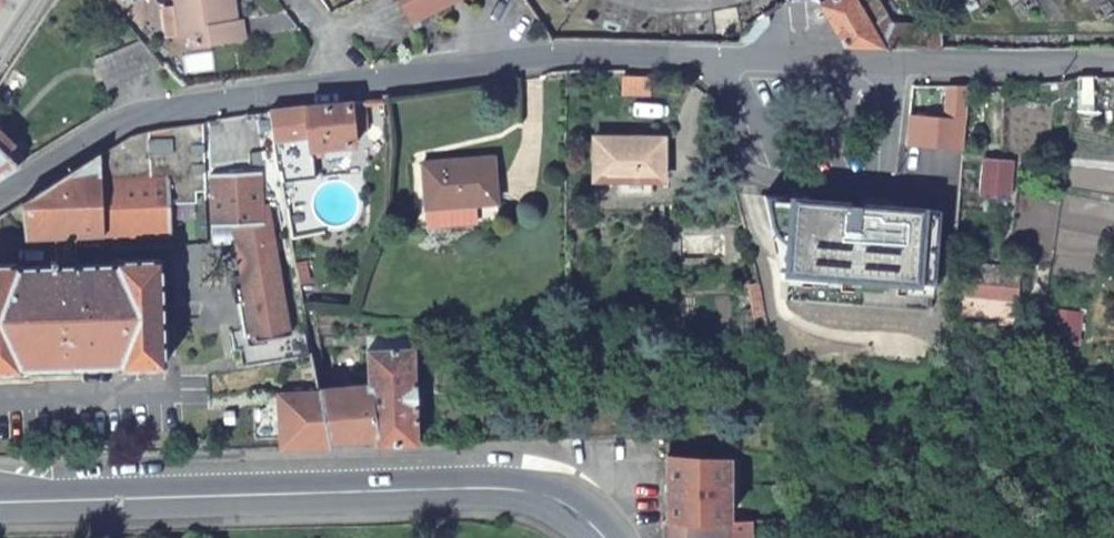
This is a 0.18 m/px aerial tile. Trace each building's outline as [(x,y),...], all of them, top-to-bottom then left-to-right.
[(185,38),(198,36),(199,45),(250,38),(246,19),(235,21),(232,0),(179,0),(185,38)] [(235,21),(246,19),(243,0),(232,0),(235,21)] [(408,23),(455,0),(392,0),(408,23)] [(886,47),(858,0),(828,0),(820,5),(844,46),(886,47)] [(886,47),(942,48),(943,24),(892,23),(879,0),(858,0),(886,47)] [(111,92),(165,65),(143,40),(97,64),(111,92)] [(368,130),(365,100),(271,110),(280,168),(296,165),(292,138),(310,136),(312,153),(357,148),(356,130),(368,130)] [(965,121),(909,115),(906,148),(963,151),(965,121)] [(19,202),(26,239),(57,238),(58,266),(19,267),(19,264),(0,264),(0,373),(22,372),(22,369),(117,365),(117,368),(165,367),(160,258),(113,260),(113,264),(77,265),(76,237),(173,234),(171,202),(196,202),(196,191),(205,191),(202,122),(127,134),(19,202)] [(26,159),(0,131),(0,175),(26,159)] [(662,138),(593,136),(591,180),(617,181),(618,176),(661,178),(662,138)] [(491,156),(420,161),(424,207),(478,203),(495,202),(491,156)] [(982,158),(980,198),(1007,199),(1009,160),(982,158)] [(324,165),(304,165),(304,180),(325,179),(324,165)] [(262,173),(210,175),(212,226),(235,226),(237,239),(235,240),(244,299),(236,301),(241,333),(249,332),(250,339),(286,333),(270,224),(264,225),(263,207),(262,173)] [(929,313),(939,213),(765,197),(769,223),(772,229),(775,234),(779,238),(784,241),(789,243),(784,300),(929,313)] [(478,203),(424,207),(426,226),(432,231),(480,228),(478,203)] [(953,267),(951,280),(961,282),(959,324),(1017,326),(1020,278),(997,276),(997,268),(953,266),(953,267)] [(756,285),(746,287),(751,312),(761,309),(756,285)] [(374,445),(416,443),(414,347),(363,349),(364,382),(315,384),(315,387),(272,390),(274,448),(325,446),(330,446),(329,441),(374,440),(374,445)] [(665,522),(716,521),(717,457),(667,457),(665,522)] [(749,520),(716,521),(665,522),(665,537),(749,537),(749,520)]
